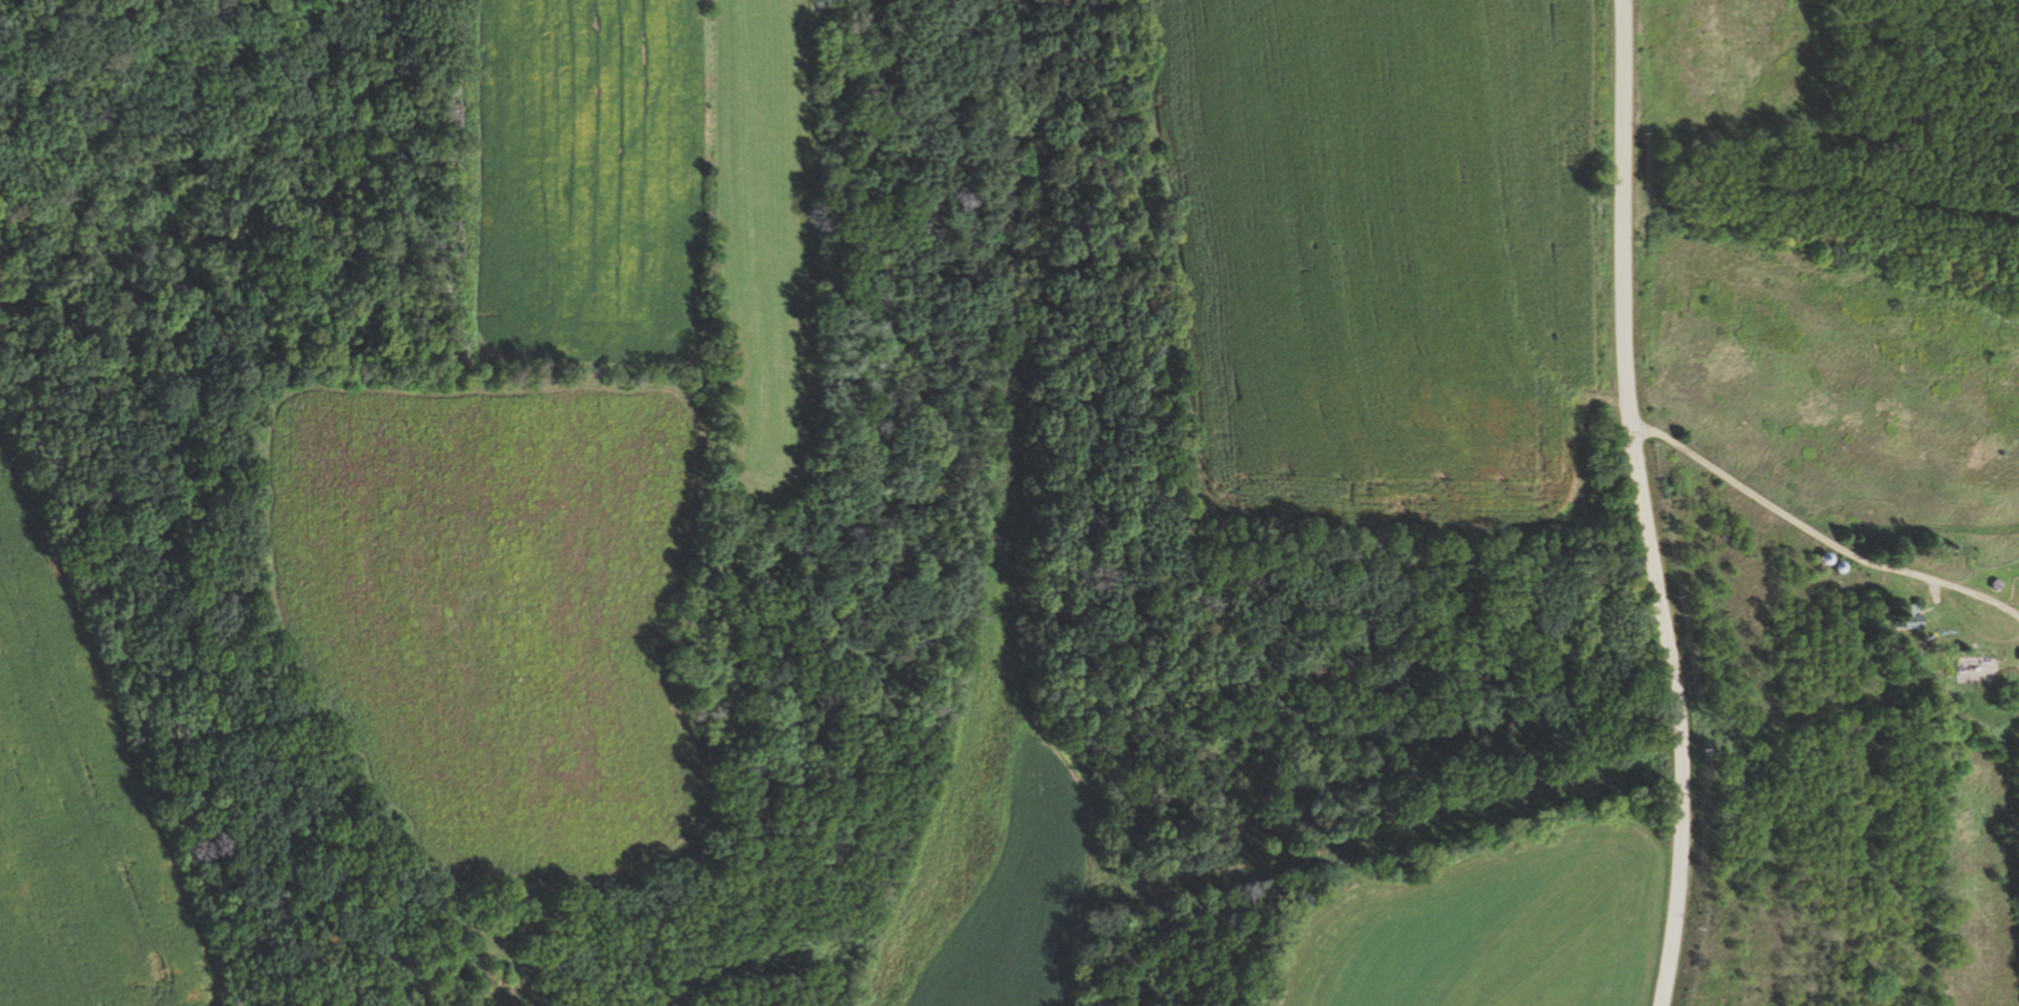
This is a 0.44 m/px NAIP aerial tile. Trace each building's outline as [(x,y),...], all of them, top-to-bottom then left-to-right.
[(1897,606),(1898,631),(1928,630),(1928,616),(1918,616),(1918,605),(1897,606)]
